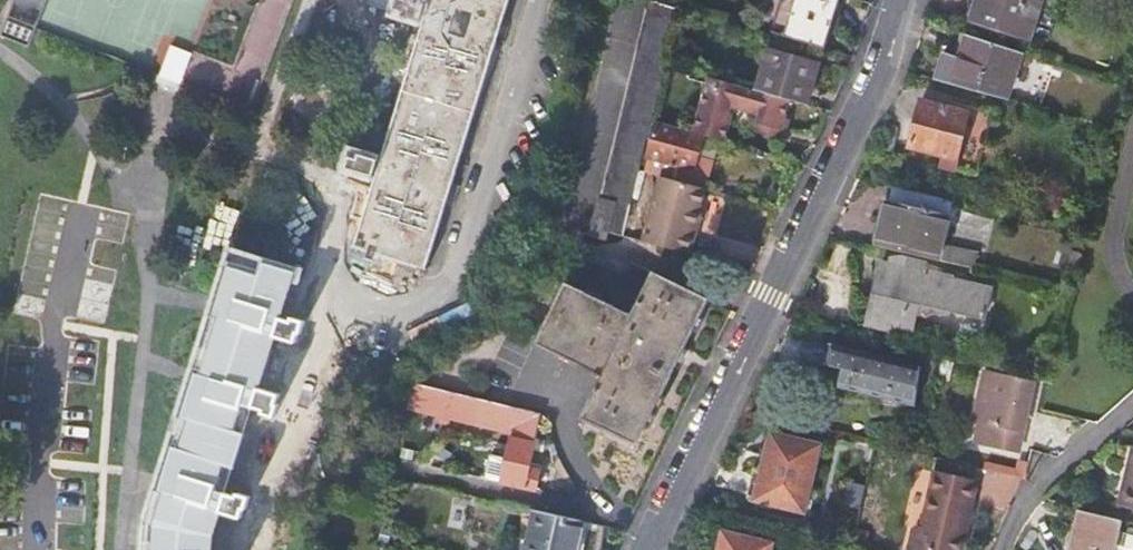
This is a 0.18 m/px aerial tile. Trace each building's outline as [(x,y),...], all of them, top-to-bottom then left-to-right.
[(2,35),(30,46),(37,29),(48,0),(15,0),(2,35)] [(37,29),(249,110),(291,0),(48,0),(37,29)] [(423,267),(440,213),(502,12),(506,0),(386,0),(384,9),(423,22),(354,246),(423,267)] [(835,0),(795,0),(784,33),(825,45),(839,1),(835,0)] [(971,22),(978,0),(972,0),(966,20),(971,22)] [(971,22),(1028,40),(1038,9),(1056,15),(1061,0),(978,0),(971,22)] [(605,232),(622,237),(638,169),(650,120),(663,66),(677,9),(649,1),(600,199),(598,198),(589,235),(604,239),(605,232)] [(967,35),(960,58),(952,85),(1005,100),(1017,63),(1025,66),(1031,63),(1033,56),(967,35)] [(788,101),(805,105),(817,62),(769,49),(757,92),(788,101)] [(946,53),(938,81),(952,85),(960,58),(946,53)] [(749,89),(708,78),(692,132),(702,135),(723,142),(730,115),(727,113),(728,109),(737,106),(745,108),(748,109),(747,113),(749,114),(758,117),(756,125),(779,131),(783,119),(788,101),(757,92),(754,91),(749,89)] [(964,170),(979,111),(940,100),(938,105),(919,100),(908,146),(933,153),(932,161),(964,170)] [(788,121),(783,119),(779,131),(756,125),(754,133),(782,141),(788,121)] [(643,171),(660,175),(703,187),(707,172),(703,171),(707,159),(697,156),(702,135),(692,132),(657,122),(643,171)] [(703,187),(660,175),(641,241),(645,242),(685,252),(703,187)] [(896,197),(952,211),(956,197),(898,183),(894,196),(896,197)] [(945,241),(952,211),(896,197),(891,216),(886,215),(880,241),(976,264),(979,249),(945,241)] [(1084,250),(1063,244),(1059,258),(1080,262),(1084,250)] [(910,264),(913,253),(913,251),(904,249),(901,262),(910,264)] [(933,258),(913,253),(910,264),(901,262),(885,259),(871,320),(915,331),(922,299),(987,315),(994,284),(930,269),(933,258)] [(209,536),(226,479),(256,381),(280,305),(290,271),(238,255),(154,523),(152,549),(208,549),(209,536)] [(637,443),(702,309),(707,299),(704,297),(651,271),(631,314),(565,283),(536,344),(597,372),(595,374),(601,378),(582,418),(637,443)] [(917,402),(922,362),(837,342),(832,363),(844,365),(840,384),(917,402)] [(1035,379),(988,369),(978,418),(990,422),(986,443),(1021,449),(1035,379)] [(541,415),(414,384),(411,398),(409,409),(442,417),(440,424),(449,426),(451,419),(512,434),(502,483),(536,490),(540,472),(529,470),(541,415)] [(806,507),(822,442),(774,430),(758,495),(806,507)] [(1121,500),(1132,503),(1132,456),(1121,500)] [(937,467),(926,523),(930,524),(926,544),(954,549),(972,549),(988,479),(937,467)] [(509,547),(464,537),(472,504),(396,486),(388,523),(383,522),(378,545),(400,549),(508,549),(509,547)] [(1083,505),(1073,549),(1115,549),(1118,538),(1123,516),(1083,505)] [(533,511),(524,549),(576,549),(582,522),(533,511)] [(773,540),(727,530),(722,549),(771,549),(773,540)] [(1132,542),(1118,538),(1115,549),(1130,549),(1132,542)]
